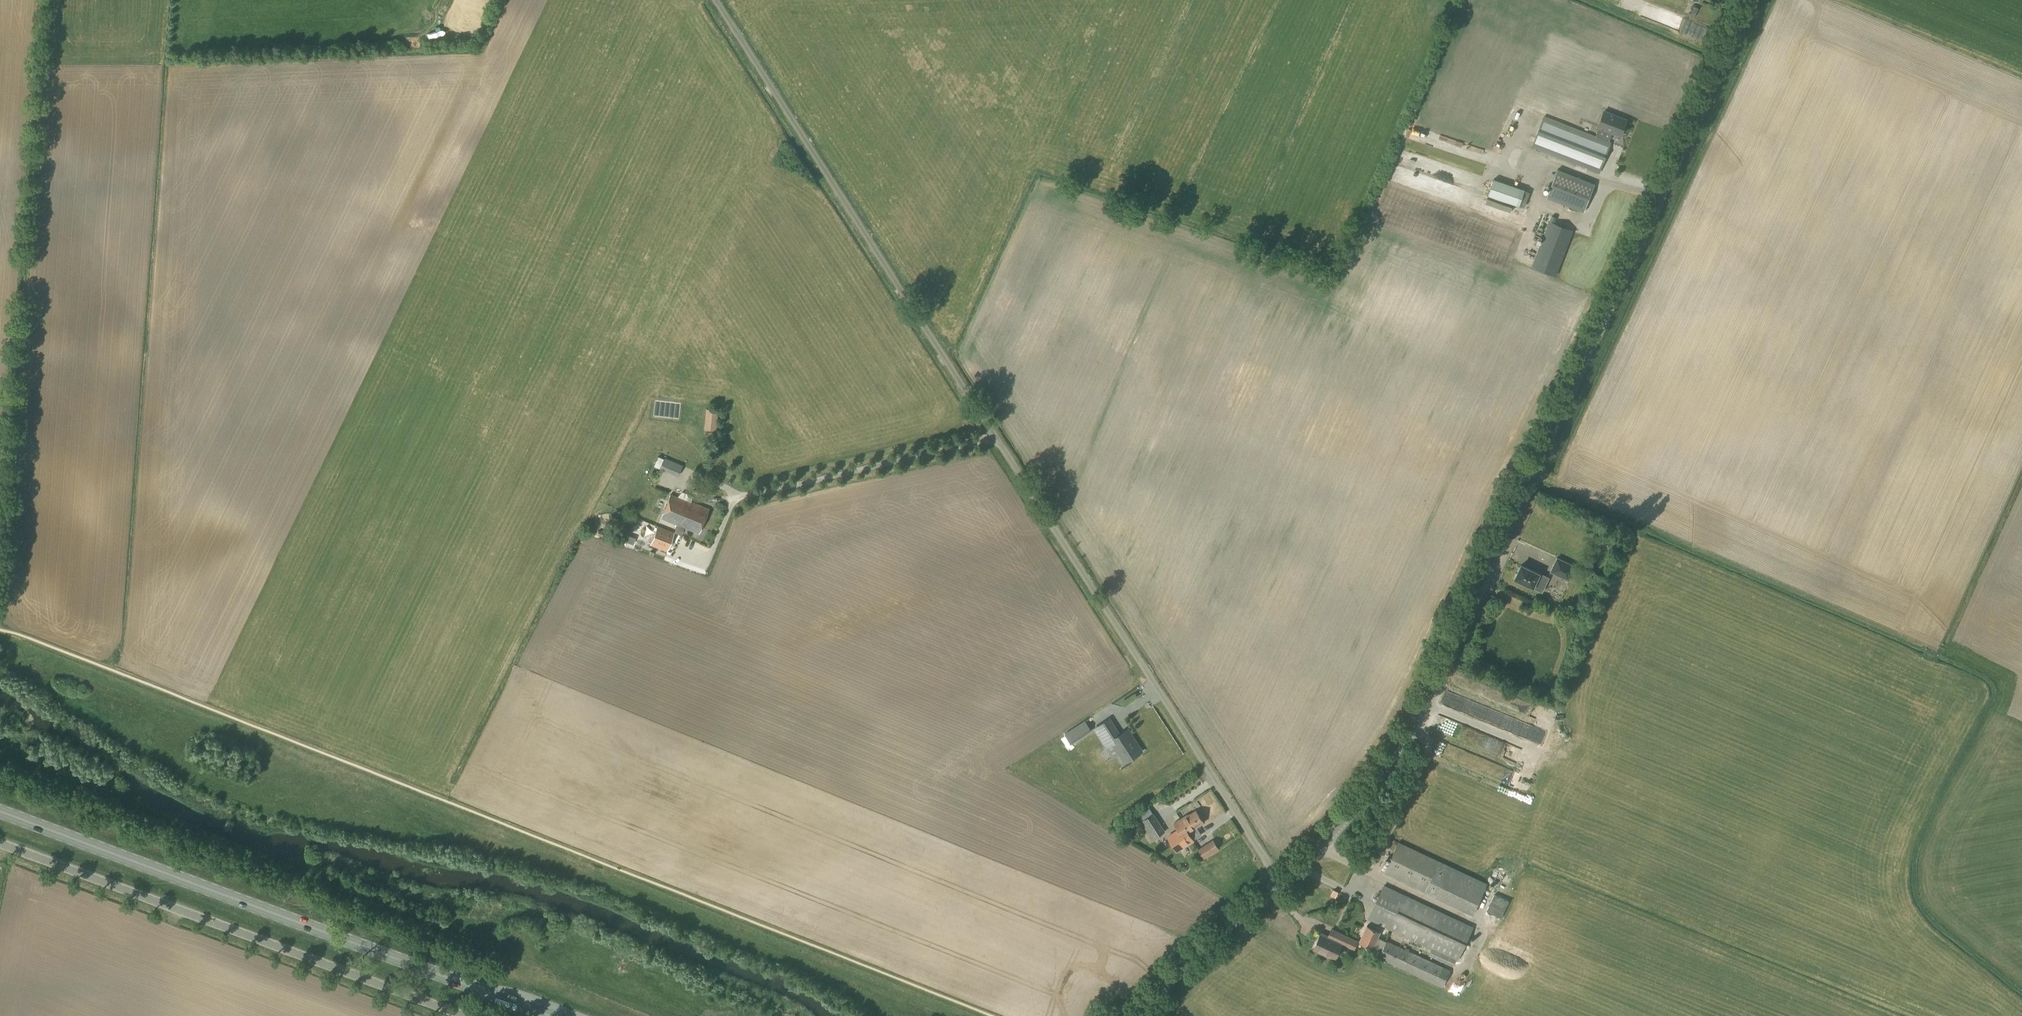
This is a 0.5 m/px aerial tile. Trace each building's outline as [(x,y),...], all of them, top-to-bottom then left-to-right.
[(1680,1),(1678,8),(1696,13),(1698,6),(1680,1)] [(1683,17),(1681,23),(1692,26),(1694,20),(1683,17)] [(447,24),(447,31),(463,32),(463,25),(447,24)] [(1519,111),(1517,125),(1534,127),(1536,114),(1519,111)] [(1620,137),(1624,126),(1627,120),(1604,111),(1597,128),(1598,129),(1596,135),(1610,141),(1612,134),(1620,137)] [(1544,117),(1532,146),(1599,172),(1611,143),(1544,117)] [(1419,142),(1432,144),(1433,134),(1421,132),(1419,142)] [(1584,212),(1595,184),(1557,169),(1546,197),(1584,212)] [(1524,190),(1493,181),(1488,195),(1519,206),(1524,208),(1529,192),(1524,190)] [(1456,187),(1454,201),(1461,203),(1463,189),(1456,187)] [(1556,275),(1573,231),(1549,222),(1533,266),(1556,275)] [(715,430),(717,410),(706,409),(704,429),(715,430)] [(668,459),(665,468),(677,472),(680,462),(668,459)] [(698,533),(708,509),(670,494),(660,518),(698,533)] [(666,552),(674,532),(657,526),(650,545),(666,552)] [(1569,581),(1576,566),(1557,557),(1550,572),(1569,581)] [(1521,565),(1517,573),(1515,573),(1514,576),(1515,578),(1514,579),(1542,592),(1548,578),(1521,565)] [(1150,711),(1158,729),(1167,725),(1159,707),(1150,711)] [(1109,719),(1095,728),(1107,747),(1114,757),(1121,752),(1122,754),(1127,761),(1142,752),(1136,743),(1134,745),(1132,741),(1126,730),(1116,736),(1113,731),(1116,730),(1109,719)] [(1153,814),(1150,809),(1139,816),(1142,821),(1139,822),(1151,841),(1165,832),(1153,813),(1153,814)] [(1203,822),(1195,810),(1188,815),(1188,814),(1174,823),(1178,830),(1168,836),(1177,850),(1193,840),(1188,833),(1196,828),(1195,827),(1203,822)] [(1204,858),(1218,849),(1212,840),(1198,850),(1204,858)] [(1473,915),(1487,883),(1398,842),(1383,873),(1424,892),(1473,915)] [(1458,962),(1474,927),(1443,913),(1392,889),(1383,885),(1368,919),(1377,923),(1432,949),(1429,955),(1453,967),(1456,961),(1458,962)] [(1386,941),(1378,937),(1380,932),(1367,926),(1359,942),(1372,948),(1381,952),(1378,957),(1442,988),(1450,970),(1387,941),(1386,941)] [(1358,941),(1331,928),(1327,936),(1321,933),(1313,949),(1335,959),(1342,944),(1354,950),(1358,941)] [(1454,992),(1465,995),(1469,983),(1457,980),(1454,992)]
